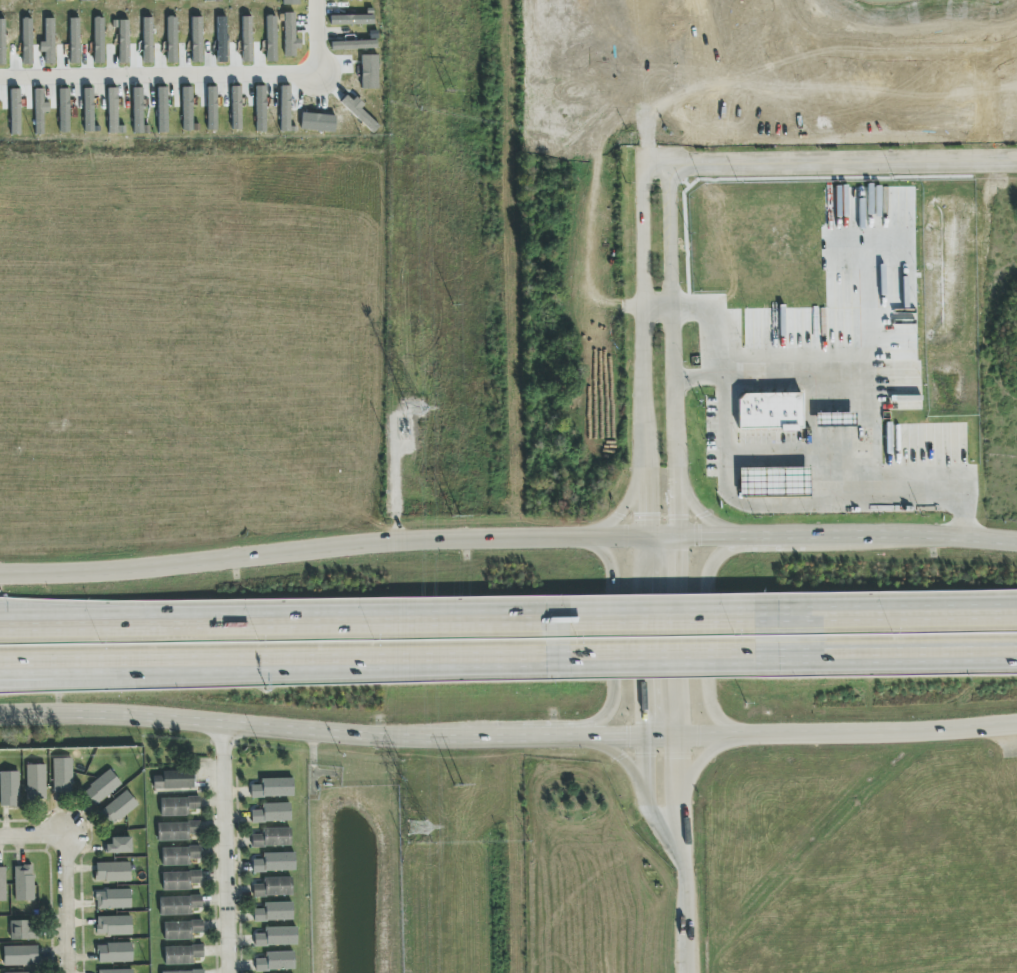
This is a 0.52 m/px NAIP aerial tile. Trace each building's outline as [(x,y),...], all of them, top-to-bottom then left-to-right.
[(330,25),(373,24),(373,9),(365,9),(366,15),(330,16),(330,25)] [(275,16),(266,16),(266,61),(276,61),(275,16)] [(103,17),(93,18),(94,63),(103,63),(103,17)] [(166,62),(176,62),(177,17),(167,17),(166,62)] [(31,18),(21,18),(22,64),(32,64),(31,18)] [(331,50),(376,48),(376,40),(331,41),(331,50)] [(207,131),(217,130),(216,86),(206,87),(207,131)] [(255,132),(265,132),(265,86),(256,86),(255,132)] [(142,87),(132,87),(133,134),(148,133),(148,125),(143,126),(142,87)] [(167,133),(167,87),(157,87),(158,133),(167,133)] [(192,87),(182,87),(183,131),(193,131),(192,87)] [(69,89),(59,88),(58,132),(68,132),(69,89)] [(94,131),(92,88),(82,88),(84,132),(94,131)] [(117,88),(107,88),(108,134),(117,134),(117,88)] [(20,89),(10,89),(11,135),(20,135),(20,89)] [(35,134),(43,134),(43,112),(48,112),(48,102),(43,102),(43,89),(34,89),(35,134)] [(801,393),(738,394),(739,430),(802,429),(801,393)] [(72,759),(53,759),(53,794),(73,793),(72,759)] [(45,765),(26,765),(27,800),(46,799),(45,765)] [(121,784),(109,769),(82,792),(95,807),(121,784)] [(153,789),(193,788),(193,771),(162,772),(162,776),(153,776),(153,789)] [(19,807),(18,772),(0,772),(0,776),(0,807),(19,807)] [(293,797),(293,778),(261,779),(261,785),(251,786),(251,798),(293,797)] [(138,805),(126,790),(100,812),(112,827),(138,805)] [(161,816),(188,816),(188,810),(199,810),(199,798),(161,798),(161,816)] [(291,821),(290,803),(262,804),(262,810),(251,811),(252,822),(291,821)] [(200,834),(200,823),(158,824),(158,841),(189,841),(188,835),(200,834)] [(291,828),(263,829),(263,835),(252,835),(252,847),(291,846),(291,828)] [(132,853),(132,837),(111,838),(111,845),(105,845),(105,854),(132,853)] [(191,866),(190,859),(201,859),(201,847),(163,848),(164,866),(191,866)] [(253,872),(295,871),(295,853),(263,854),(263,860),(253,860),(253,872)] [(96,864),(96,883),(131,882),(130,863),(96,864)] [(34,901),(33,866),(14,866),(15,902),(34,901)] [(191,890),(191,884),(202,884),(201,872),(162,873),(163,891),(191,890)] [(292,878),(264,878),(264,885),(253,885),(254,897),(292,896),(292,878)] [(131,890),(96,891),(96,909),(131,909),(131,890)] [(160,898),(160,916),(193,915),(193,908),(202,908),(202,897),(160,898)] [(264,903),(265,909),(255,909),(255,921),(293,921),(292,903),(264,903)] [(131,916),(96,917),(96,935),(132,935),(131,916)] [(10,921),(11,941),(38,939),(37,927),(29,927),(29,921),(10,921)] [(164,923),(165,940),(191,940),(191,934),(203,933),(203,921),(164,923)] [(296,927),(265,928),(266,934),(255,935),(255,946),(297,945),(296,927)] [(132,943),(97,944),(98,963),(133,962),(132,943)] [(3,947),(3,966),(38,965),(38,946),(3,947)] [(203,958),(203,946),(164,947),(165,965),(194,964),(194,958),(203,958)] [(294,970),(294,952),(266,953),(266,959),(255,960),(256,971),(294,970)]
